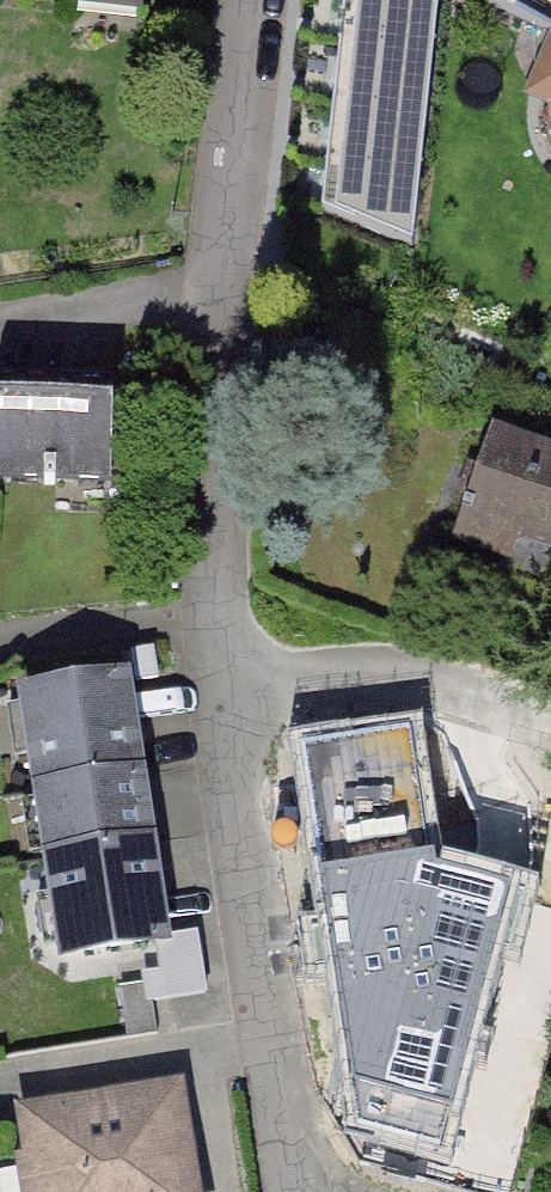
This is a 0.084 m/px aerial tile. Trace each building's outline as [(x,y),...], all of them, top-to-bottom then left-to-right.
[(138,8),(139,0),(71,0),(138,8)] [(323,213),(412,247),(438,0),(347,0),(323,213)] [(543,22),(550,3),(550,0),(487,0),(543,22)] [(517,88),(550,103),(550,12),(517,88)] [(0,319),(0,456),(0,461),(126,454),(119,313),(0,319)] [(457,529),(550,559),(550,444),(491,424),(457,529)] [(145,769),(130,671),(18,689),(32,786),(145,769)] [(488,765),(345,790),(373,949),(516,924),(488,765)] [(156,836),(145,769),(32,786),(42,854),(156,836)] [(173,947),(156,836),(42,854),(59,964),(173,947)] [(16,1109),(23,1153),(13,1154),(19,1191),(202,1191),(183,1081),(16,1109)]
